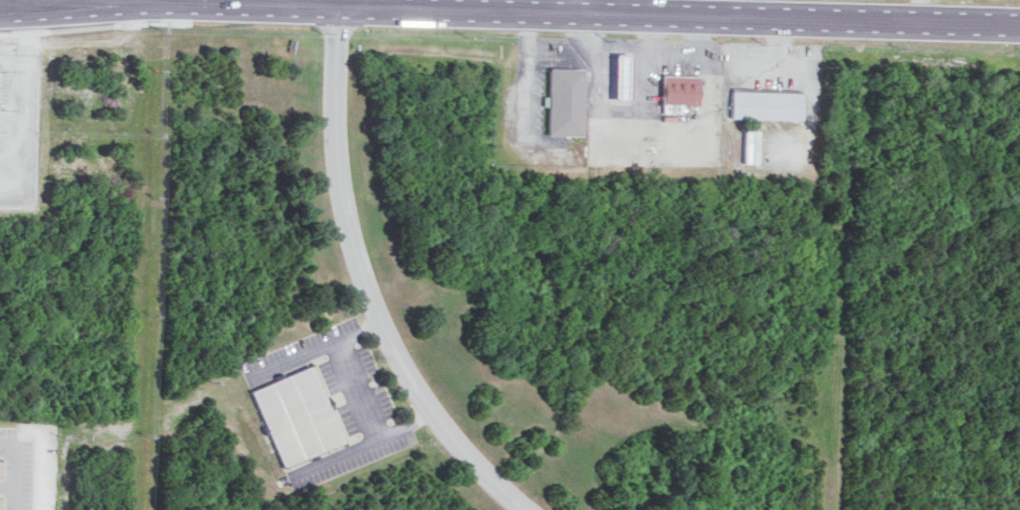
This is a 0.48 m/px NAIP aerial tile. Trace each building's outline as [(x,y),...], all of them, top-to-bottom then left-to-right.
[(609,53),(608,99),(625,99),(626,53),(609,53)] [(581,68),(547,67),(546,135),(580,135),(581,68)] [(659,104),(696,105),(696,75),(660,74),(659,104)] [(800,119),(800,92),(730,91),(730,117),(800,119)] [(742,162),(756,162),(757,130),(743,130),(742,162)] [(246,393),(278,470),(338,445),(306,368),(246,393)]
